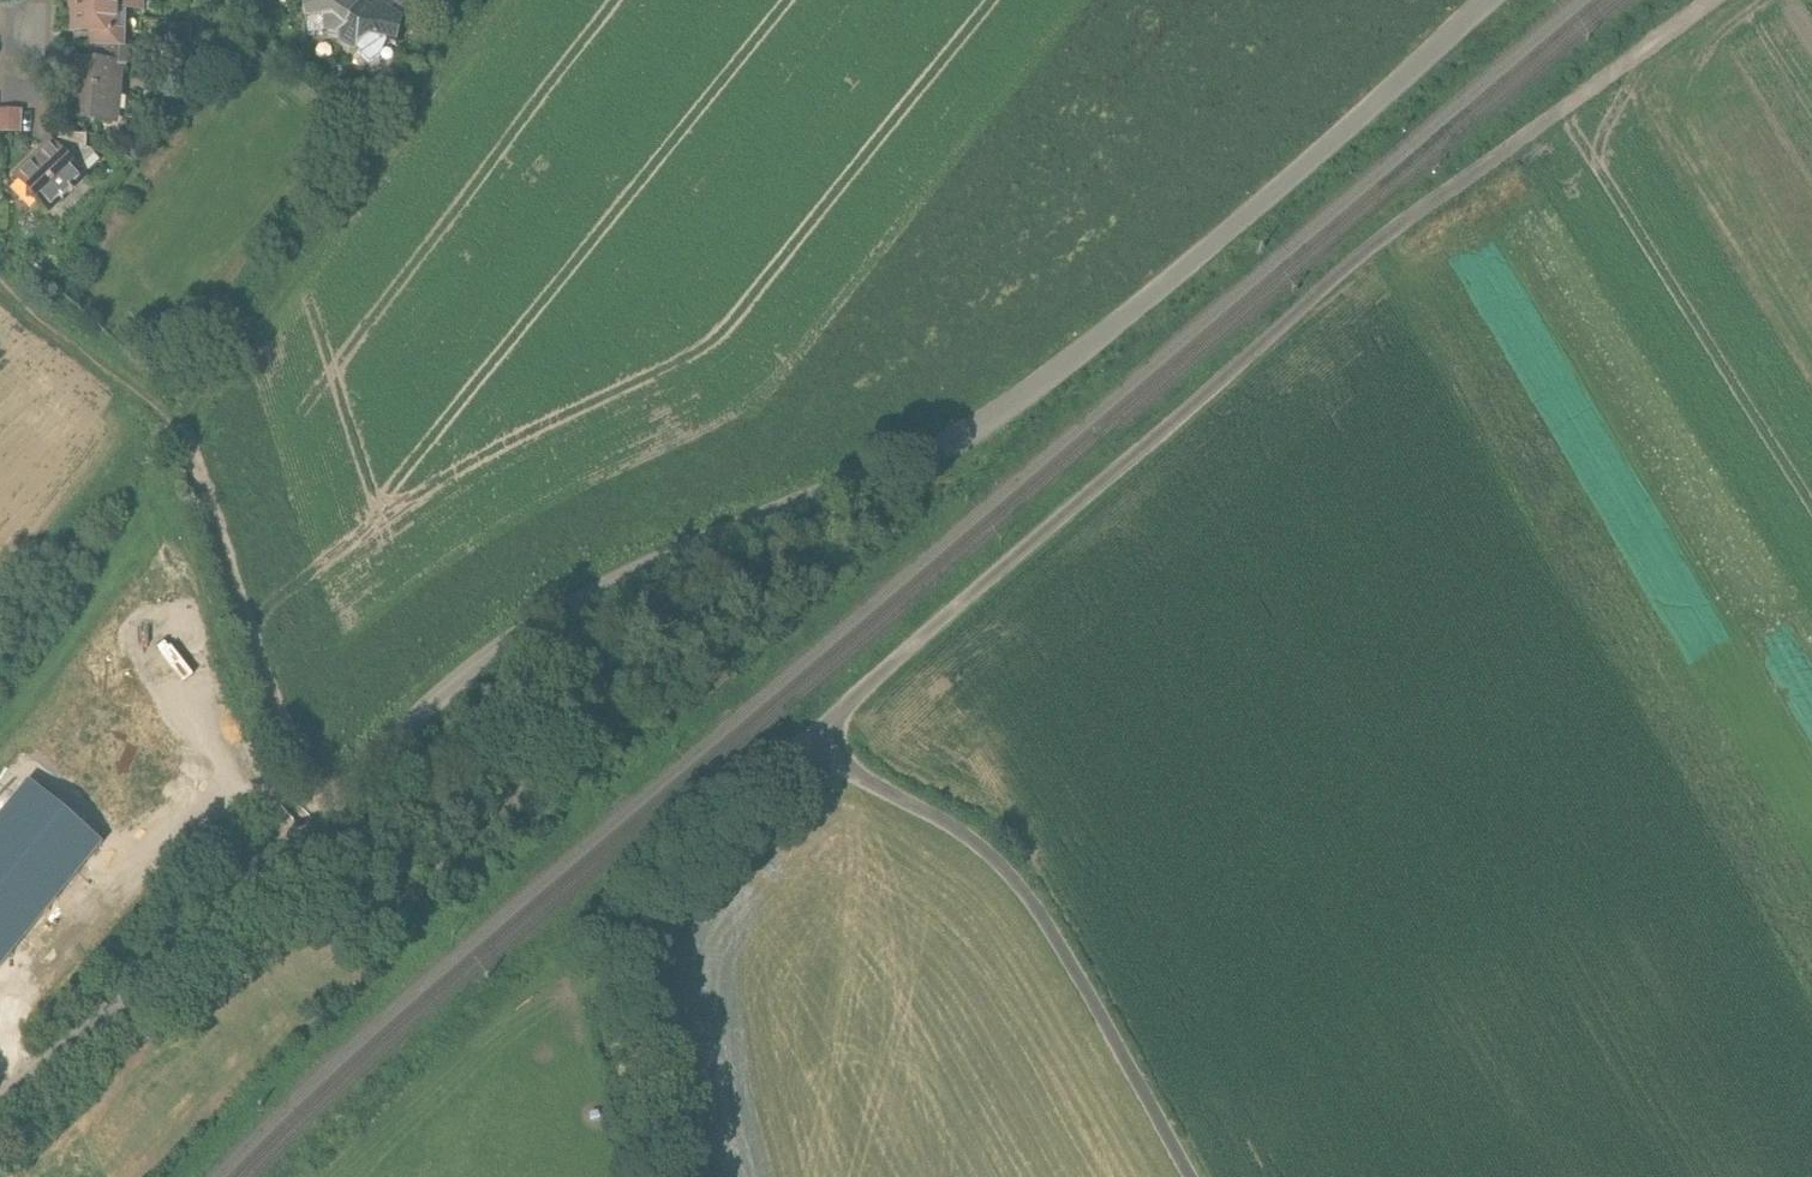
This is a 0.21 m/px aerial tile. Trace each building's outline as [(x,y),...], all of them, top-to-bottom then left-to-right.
[(117,7),(127,7),(140,8),(140,0),(73,0),(72,32),(91,33),(91,32),(116,33),(116,30),(117,7)] [(360,3),(357,0),(304,0),(304,1),(303,3),(303,5),(305,16),(305,18),(308,18),(308,33),(325,32),(337,35),(338,45),(339,46),(338,35),(360,3)] [(375,0),(357,0),(360,3),(371,8),(379,4),(375,0)] [(382,0),(410,25),(421,12),(408,0),(382,0)] [(338,35),(339,46),(353,54),(356,51),(369,62),(380,54),(388,40),(396,42),(402,19),(379,4),(371,8),(360,3),(338,35)] [(127,7),(117,7),(116,30),(123,31),(127,31),(127,7)] [(91,32),(91,33),(91,47),(123,48),(123,31),(116,30),(116,33),(91,32)] [(91,47),(90,63),(119,65),(119,67),(126,68),(128,48),(123,48),(91,47)] [(90,63),(72,61),(71,65),(68,67),(67,80),(70,83),(69,86),(73,87),(72,98),(68,98),(66,118),(109,122),(112,91),(117,91),(119,67),(119,65),(90,63)] [(0,110),(0,132),(21,133),(22,111),(0,110)] [(58,135),(56,149),(67,161),(78,151),(86,152),(86,150),(86,135),(58,135)] [(51,144),(16,177),(49,211),(84,178),(83,177),(100,161),(90,151),(90,150),(86,150),(86,152),(78,151),(67,161),(56,149),(51,144)] [(29,781),(0,816),(0,966),(103,842),(29,781)]
